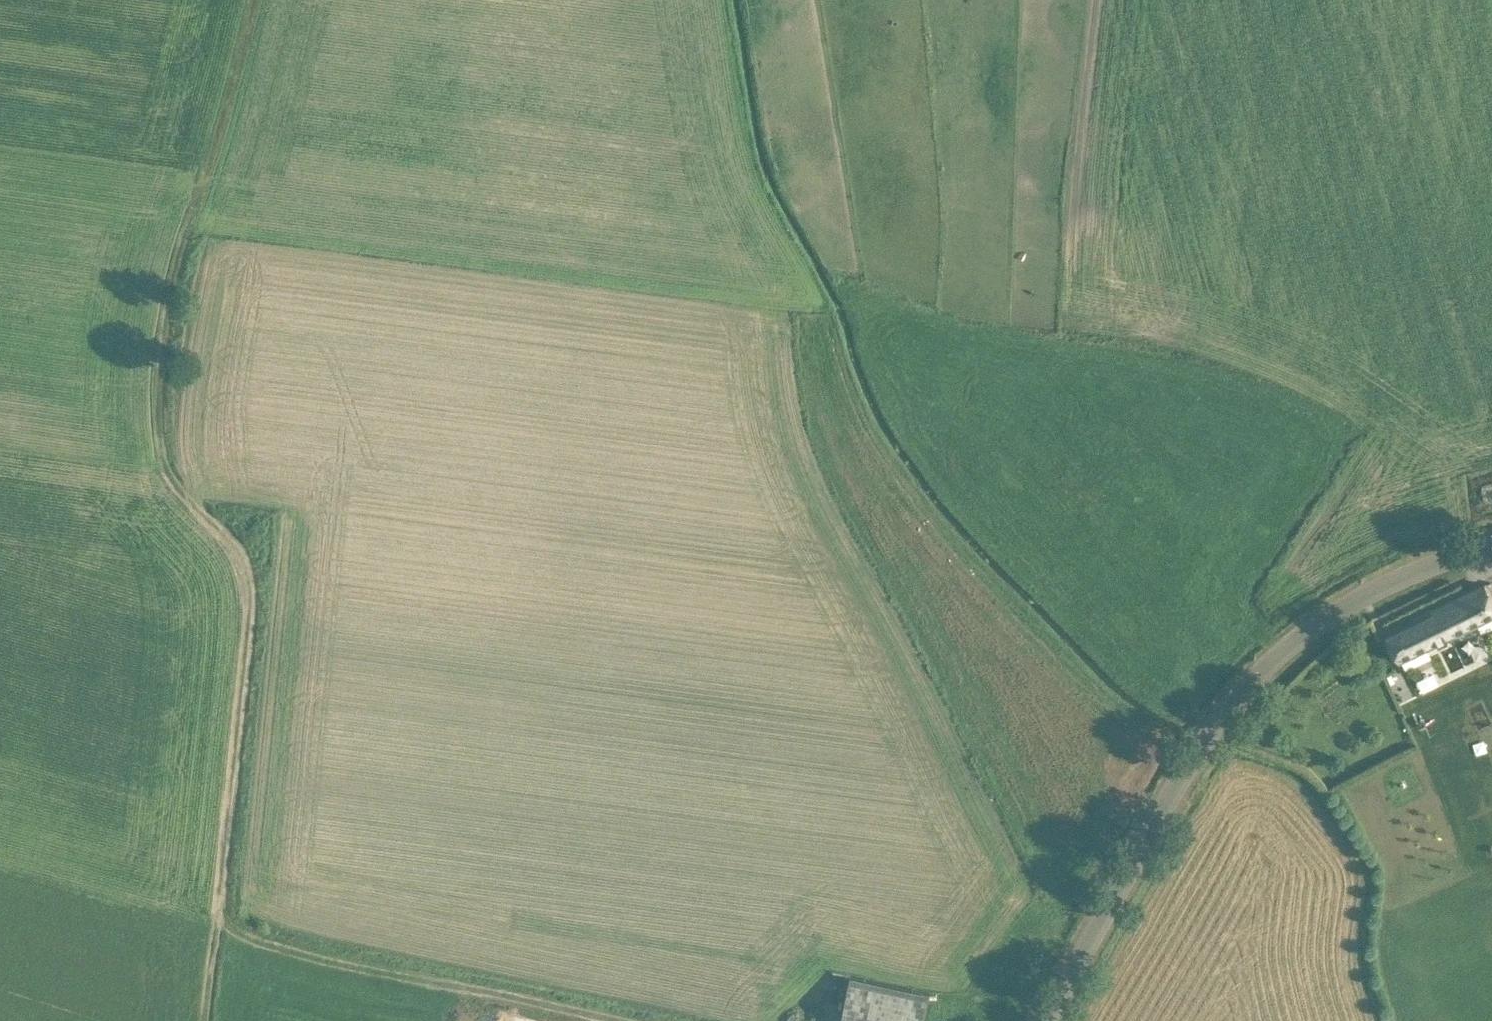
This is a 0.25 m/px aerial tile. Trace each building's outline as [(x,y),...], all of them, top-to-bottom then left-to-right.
[(1491,616),(1491,598),(1485,583),(1385,632),(1399,661),(1491,616)] [(929,993),(851,976),(841,1020),(923,1020),(929,993)]
